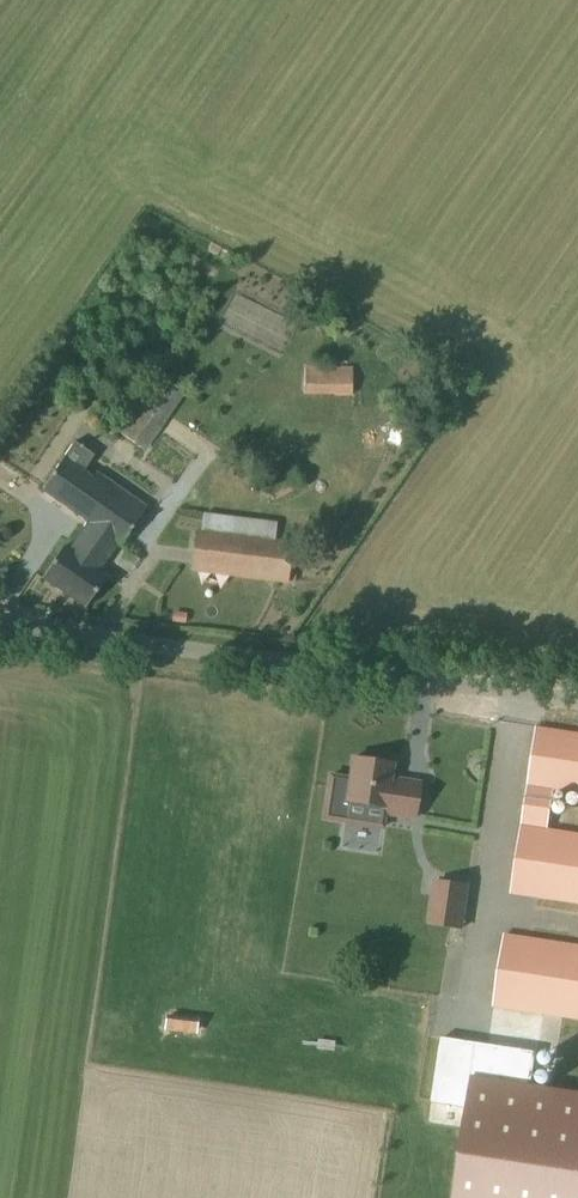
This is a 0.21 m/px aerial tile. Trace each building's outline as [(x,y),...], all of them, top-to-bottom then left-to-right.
[(355,396),(355,365),(306,365),(305,395),(355,396)] [(162,375),(123,433),(142,445),(181,388),(162,375)] [(75,441),(64,457),(41,490),(89,522),(69,551),(64,548),(64,547),(63,547),(42,577),(43,578),(85,606),(84,607),(85,607),(107,577),(105,576),(98,572),(108,557),(95,548),(105,534),(119,544),(119,545),(120,545),(147,507),(110,482),(96,472),(93,477),(83,471),(94,455),(75,441)] [(276,538),(278,522),(254,519),(252,534),(202,529),(197,528),(192,569),(287,581),(292,540),(276,538)] [(537,727),(528,784),(512,892),(577,902),(577,834),(549,829),(555,788),(577,791),(577,733),(537,727)] [(415,819),(417,806),(420,783),(390,778),(393,764),(353,758),(345,809),(386,815),(415,819)] [(468,928),(470,881),(434,879),(432,927),(468,928)] [(505,934),(495,1005),(577,1018),(577,945),(505,934)] [(455,1197),(577,1197),(577,1090),(530,1083),(474,1074),(468,1108),(455,1197)]
